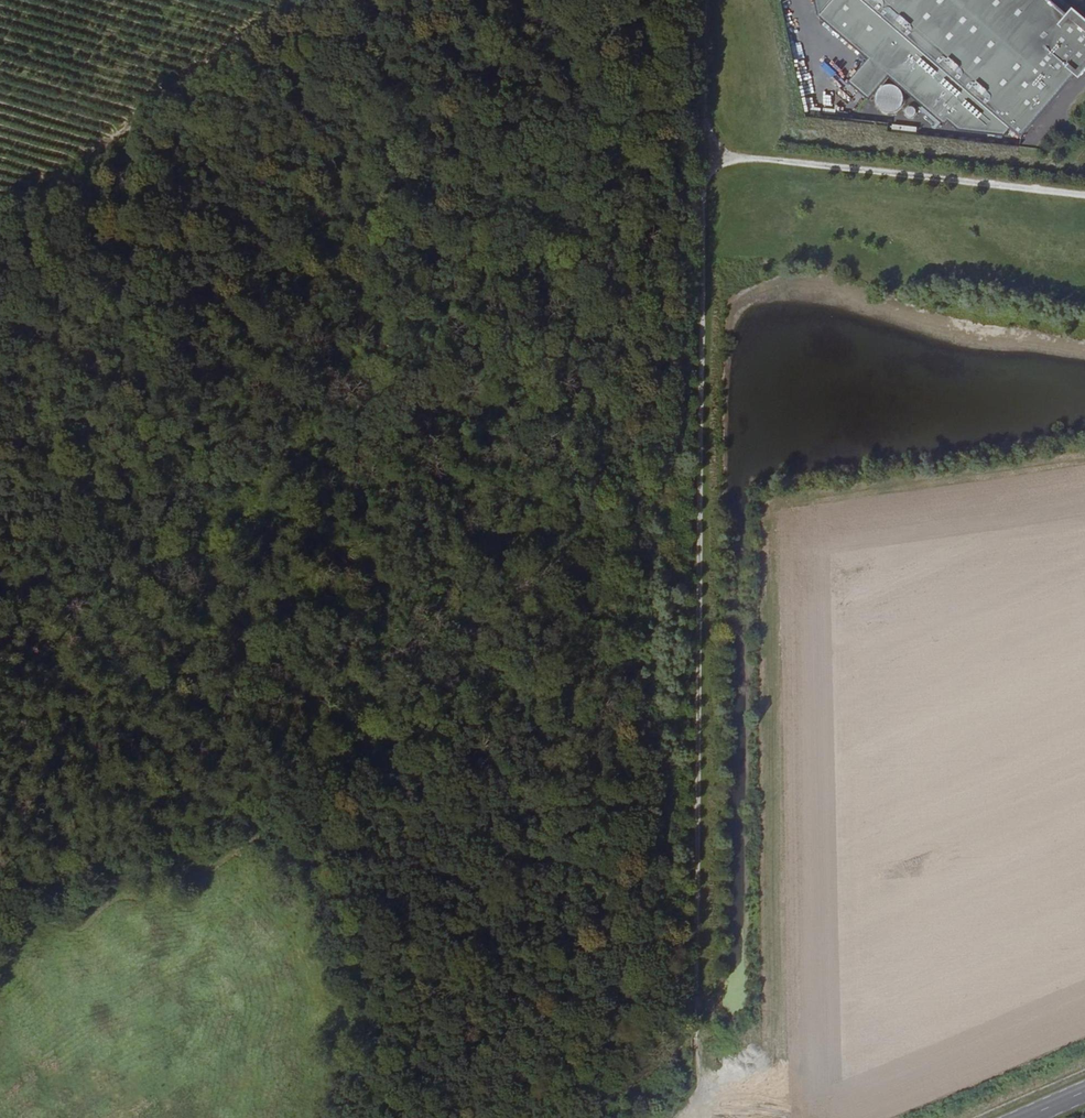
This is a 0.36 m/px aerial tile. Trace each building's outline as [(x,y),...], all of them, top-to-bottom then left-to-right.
[(819,17),(869,60),(849,82),(868,98),(887,76),(943,125),(947,120),(959,130),(1004,135),(1010,128),(1020,135),(1084,61),(1084,34),(1045,0),(816,0),(819,17)]
